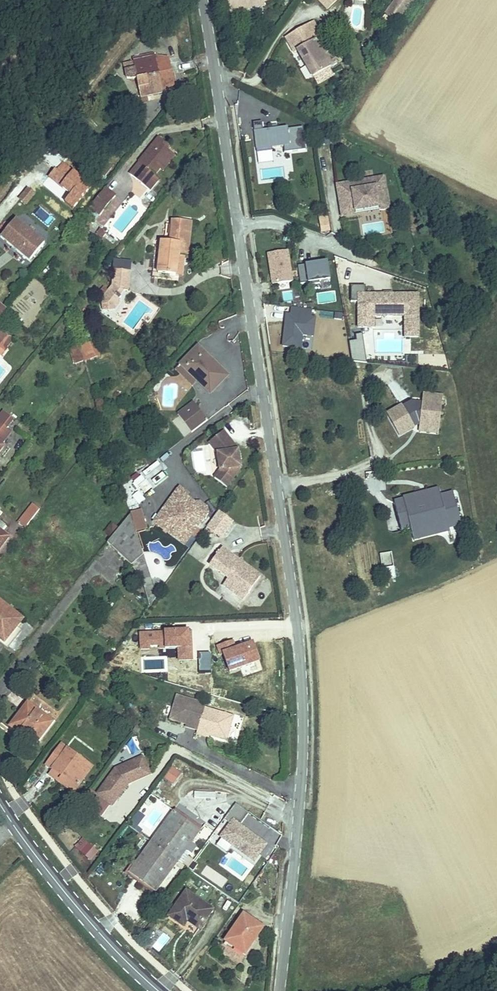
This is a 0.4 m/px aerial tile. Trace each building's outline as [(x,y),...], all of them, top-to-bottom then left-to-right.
[(309,9),(321,19),(331,7),(322,0),(316,0),(309,9)] [(306,32),(277,48),(286,64),(290,62),(305,89),(323,79),(308,52),(315,48),(306,32)] [(142,58),(118,63),(121,77),(113,79),(114,87),(123,85),(127,103),(163,96),(157,64),(142,58)] [(261,123),(252,124),(255,154),(272,152),(272,149),(284,147),(284,153),(304,151),(300,128),(287,129),(286,128),(262,131),(261,123)] [(68,134),(63,137),(68,144),(73,141),(68,134)] [(145,144),(142,148),(150,155),(153,151),(145,144)] [(142,148),(114,181),(137,200),(146,189),(143,186),(149,180),(161,164),(150,155),(142,148)] [(161,164),(149,180),(153,183),(166,168),(161,164)] [(388,210),(382,177),(334,185),(340,219),(388,210)] [(25,203),(35,193),(27,186),(18,196),(25,203)] [(94,194),(77,213),(87,222),(104,202),(94,194)] [(48,223),(54,216),(39,204),(33,211),(48,223)] [(321,232),(331,230),(327,212),(317,214),(321,232)] [(75,217),(72,220),(81,229),(85,225),(87,222),(77,213),(75,217)] [(1,224),(0,226),(0,254),(16,266),(31,248),(1,224)] [(93,243),(86,238),(83,241),(89,247),(93,243)] [(143,293),(163,294),(163,275),(170,275),(175,275),(176,242),(158,242),(157,266),(144,266),(143,293)] [(271,283),(293,280),(288,248),(266,252),(271,283)] [(328,261),(299,262),(300,283),(329,282),(328,261)] [(76,309),(88,323),(94,318),(92,316),(97,312),(93,307),(98,303),(108,308),(117,290),(100,281),(92,296),(76,309)] [(419,291),(365,291),(365,285),(355,285),(355,328),(375,328),(375,316),(400,316),(400,337),(419,337),(419,291)] [(318,303),(336,302),(336,291),(318,292),(318,303)] [(285,306),(283,345),(302,347),(303,335),(313,336),(315,308),(285,306)] [(88,323),(76,309),(75,323),(88,323)] [(3,355),(14,338),(0,329),(0,354),(3,355)] [(82,358),(72,360),(75,372),(86,369),(82,358)] [(172,390),(190,407),(202,418),(219,399),(189,372),(172,390)] [(190,407),(172,390),(167,396),(185,413),(190,407)] [(386,415),(399,437),(418,426),(438,428),(441,398),(421,396),(421,404),(408,403),(400,409),(399,407),(386,415)] [(229,479),(227,461),(213,442),(198,453),(206,464),(208,481),(202,488),(213,498),(229,479)] [(139,503),(145,499),(142,494),(151,488),(142,474),(127,484),(139,503)] [(403,501),(394,503),(401,533),(409,530),(411,535),(434,529),(436,536),(464,528),(455,491),(422,501),(420,493),(402,498),(403,501)] [(177,545),(194,523),(189,518),(184,519),(179,516),(181,512),(174,506),(176,504),(167,497),(140,531),(157,544),(163,535),(177,545)] [(16,522),(25,528),(39,508),(31,502),(16,522)] [(194,518),(186,512),(181,512),(179,516),(184,519),(189,518),(194,523),(194,518)] [(207,548),(219,533),(205,521),(199,529),(193,537),(207,548)] [(17,524),(2,543),(8,548),(23,529),(17,524)] [(117,528),(121,545),(130,543),(125,526),(117,528)] [(121,545),(117,528),(92,557),(116,578),(127,564),(121,545)] [(177,545),(163,535),(157,544),(170,554),(177,545)] [(235,584),(229,580),(231,577),(208,560),(196,576),(215,590),(234,604),(246,588),(236,581),(235,584)] [(234,604),(215,590),(210,597),(229,611),(234,604)] [(6,634),(0,641),(0,651),(11,638),(6,634)] [(158,708),(152,728),(170,734),(175,735),(174,738),(182,741),(181,744),(188,746),(189,743),(193,744),(210,749),(216,728),(188,719),(189,717),(158,708)] [(2,750),(11,757),(31,732),(6,710),(0,717),(0,737),(8,743),(2,750)] [(37,789),(50,800),(52,801),(70,778),(40,754),(24,774),(31,780),(39,786),(37,789)] [(172,765),(163,778),(173,784),(181,772),(172,765)] [(123,767),(117,769),(124,784),(108,791),(106,793),(108,794),(131,785),(123,767)] [(124,784),(117,769),(95,778),(76,803),(92,815),(108,794),(106,793),(108,791),(124,784)] [(39,786),(31,780),(26,786),(47,803),(50,800),(37,789),(39,786)] [(268,842),(240,824),(249,811),(237,804),(215,838),(254,863),(268,842)] [(140,904),(191,844),(167,824),(116,884),(140,904)] [(90,860),(98,851),(81,837),(73,846),(90,860)] [(187,855),(182,862),(188,867),(193,860),(187,855)] [(162,926),(176,938),(181,932),(189,940),(205,922),(183,902),(162,926)] [(209,956),(218,963),(223,957),(232,965),(250,945),(233,930),(209,956)] [(181,932),(176,938),(185,945),(189,940),(181,932)] [(223,957),(218,963),(226,971),(232,965),(223,957)]
